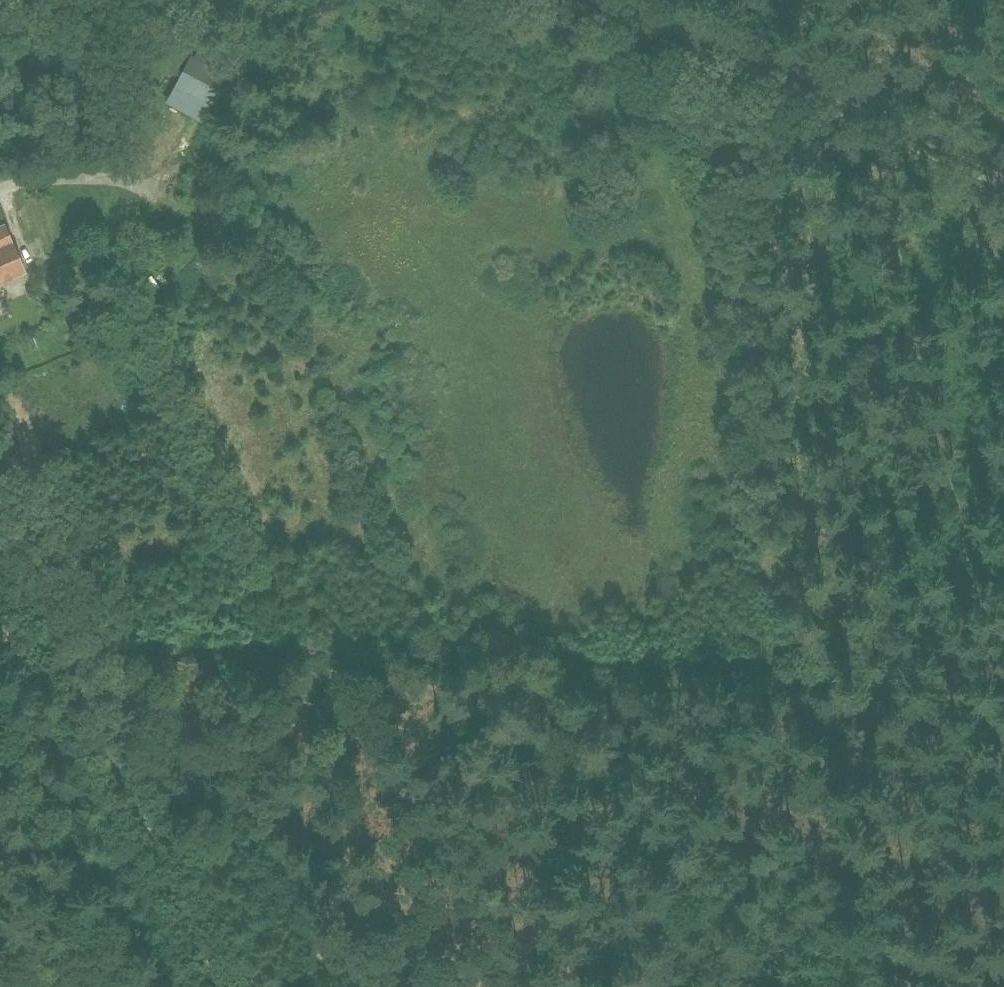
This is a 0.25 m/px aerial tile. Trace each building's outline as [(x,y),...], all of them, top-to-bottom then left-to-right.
[(226,65),(199,51),(196,57),(190,54),(175,81),(213,104),(228,75),(222,71),(226,65)] [(10,242),(2,224),(0,225),(0,246),(10,242)] [(24,273),(10,242),(0,246),(0,284),(24,273)]
